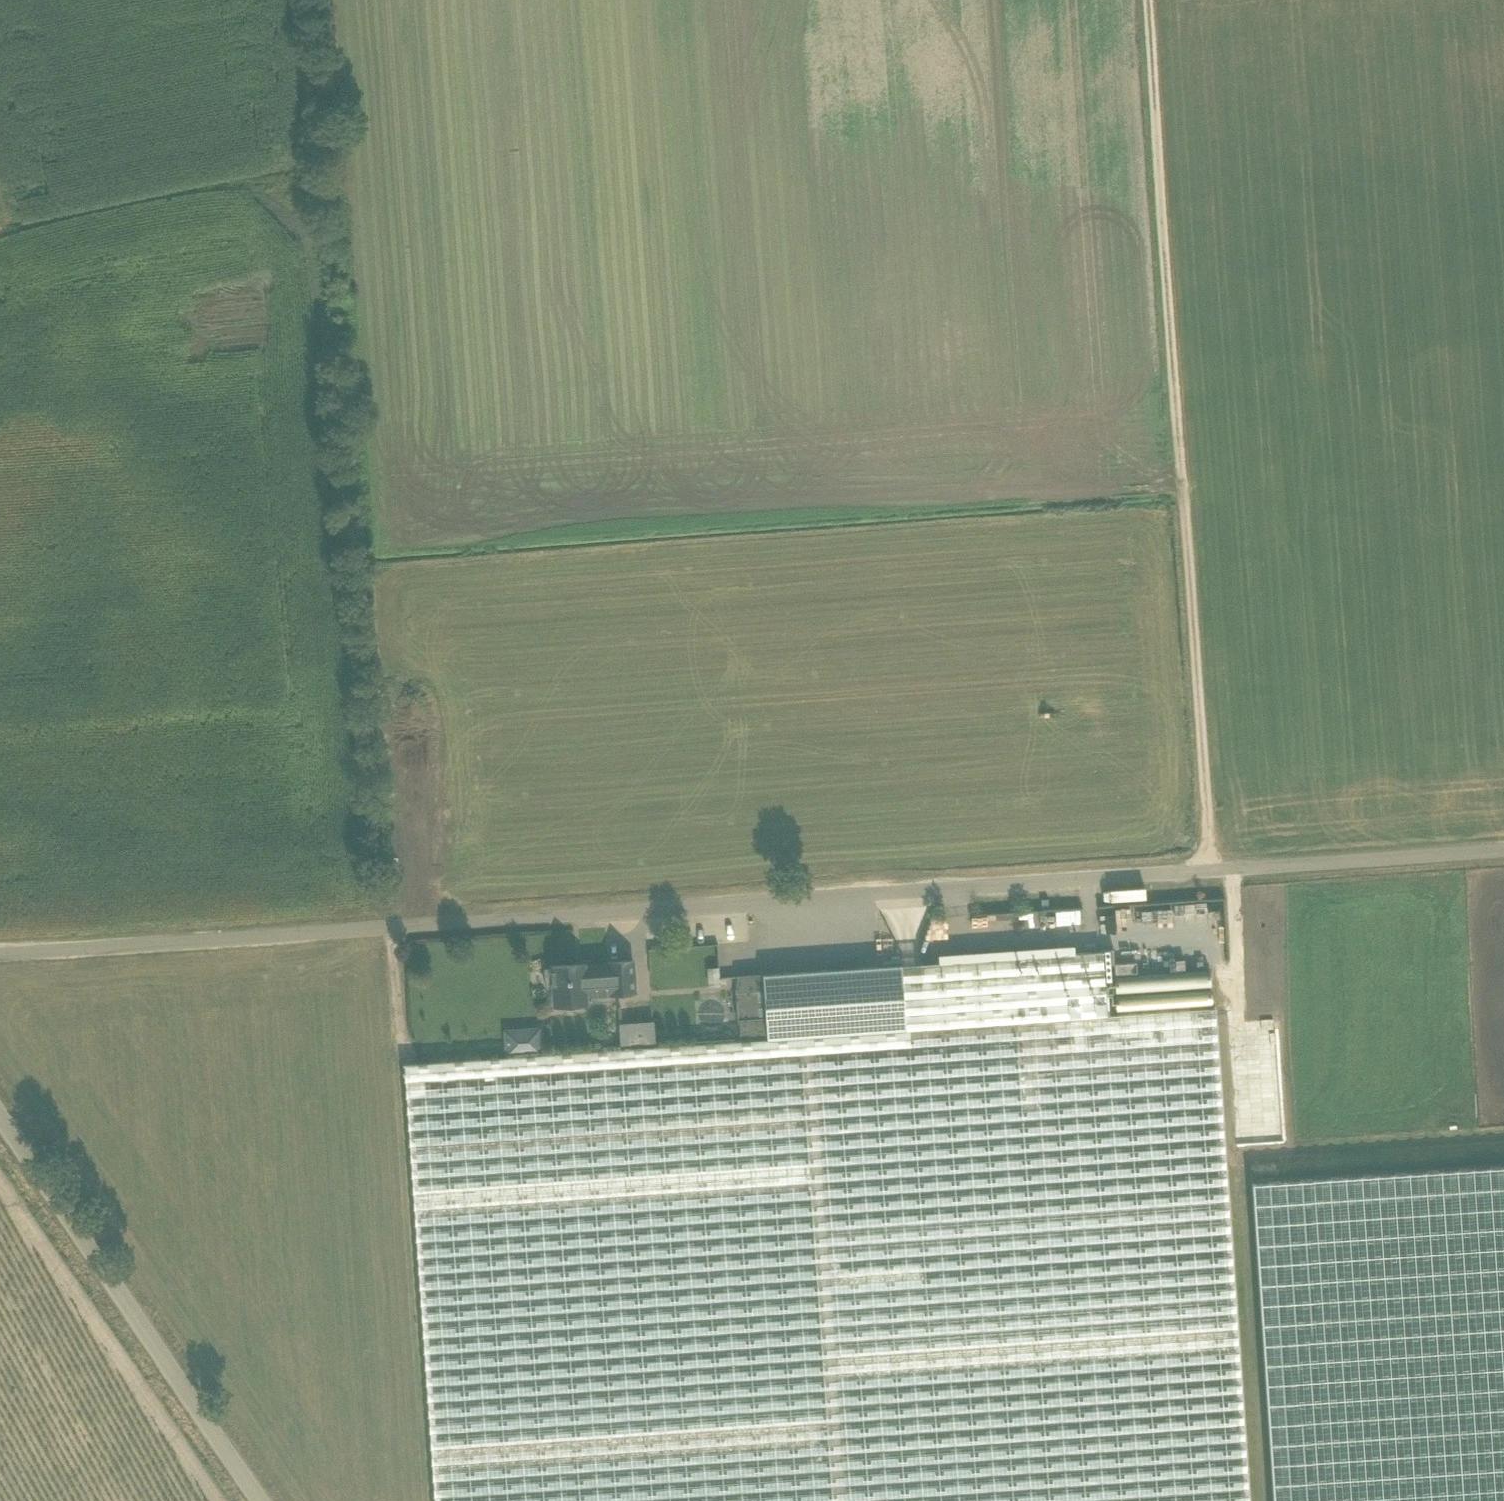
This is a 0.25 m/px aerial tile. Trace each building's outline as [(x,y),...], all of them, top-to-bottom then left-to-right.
[(1106,1015),(1102,951),(763,975),(767,1039),(1106,1015)] [(635,993),(633,960),(607,962),(608,965),(575,967),(575,964),(551,966),(552,968),(545,969),(546,987),(553,986),(554,1006),(587,1003),(586,1000),(595,999),(595,995),(635,993)] [(1113,974),(1137,972),(1136,962),(1112,964),(1113,974)] [(1106,1015),(767,1039),(404,1064),(435,1500),(1248,1500),(1214,1008),(1106,1015)] [(536,1026),(498,1028),(499,1050),(537,1049),(536,1026)] [(1252,1183),(1273,1500),(1503,1500),(1503,1166),(1252,1183)]
